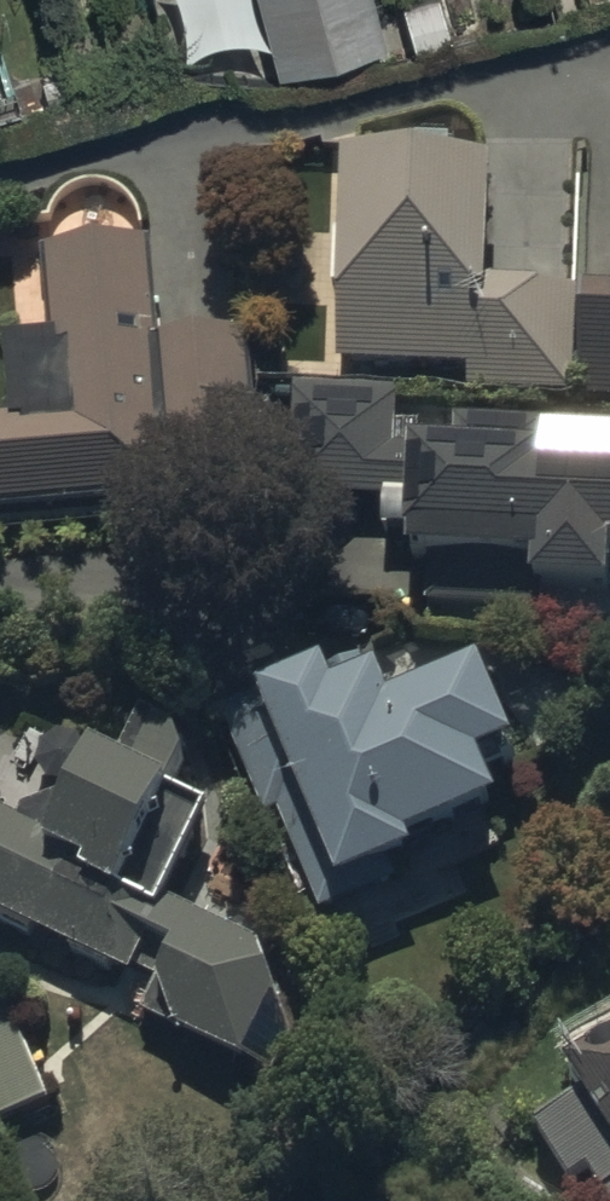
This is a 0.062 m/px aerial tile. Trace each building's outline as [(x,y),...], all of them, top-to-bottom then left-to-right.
[(282,86),(384,57),(367,0),(258,0),(282,86)] [(454,58),(438,5),(401,16),(417,68),(454,58)] [(502,203),(352,196),(343,385),(466,391),(466,403),(575,408),(580,305),(497,302),(502,203)] [(204,512),(201,462),(250,460),(245,340),(159,344),(155,261),(52,265),(56,359),(11,361),(14,439),(0,439),(0,522),(204,512)] [(587,303),(586,411),(609,411),(609,297),(587,303)] [(382,552),(415,553),(414,591),(430,592),(429,609),(609,617),(609,441),(455,437),(455,459),(401,458),(402,411),(296,408),(294,508),(383,511),(382,552)] [(260,691),(222,707),(264,806),(276,801),(320,904),(398,871),(384,839),(493,793),(471,742),(507,727),(471,643),(381,681),(369,651),(326,670),(317,648),(254,675),(260,691)] [(135,995),(126,1013),(281,1090),(297,1059),(260,968),(175,926),(218,840),(180,821),(210,758),(140,724),(117,772),(29,728),(0,787),(0,929),(135,995)] [(559,1045),(582,1080),(528,1114),(568,1177),(588,1165),(609,1200),(609,1013),(559,1045)] [(0,1020),(0,1144),(53,1122),(9,1016),(0,1020)]
